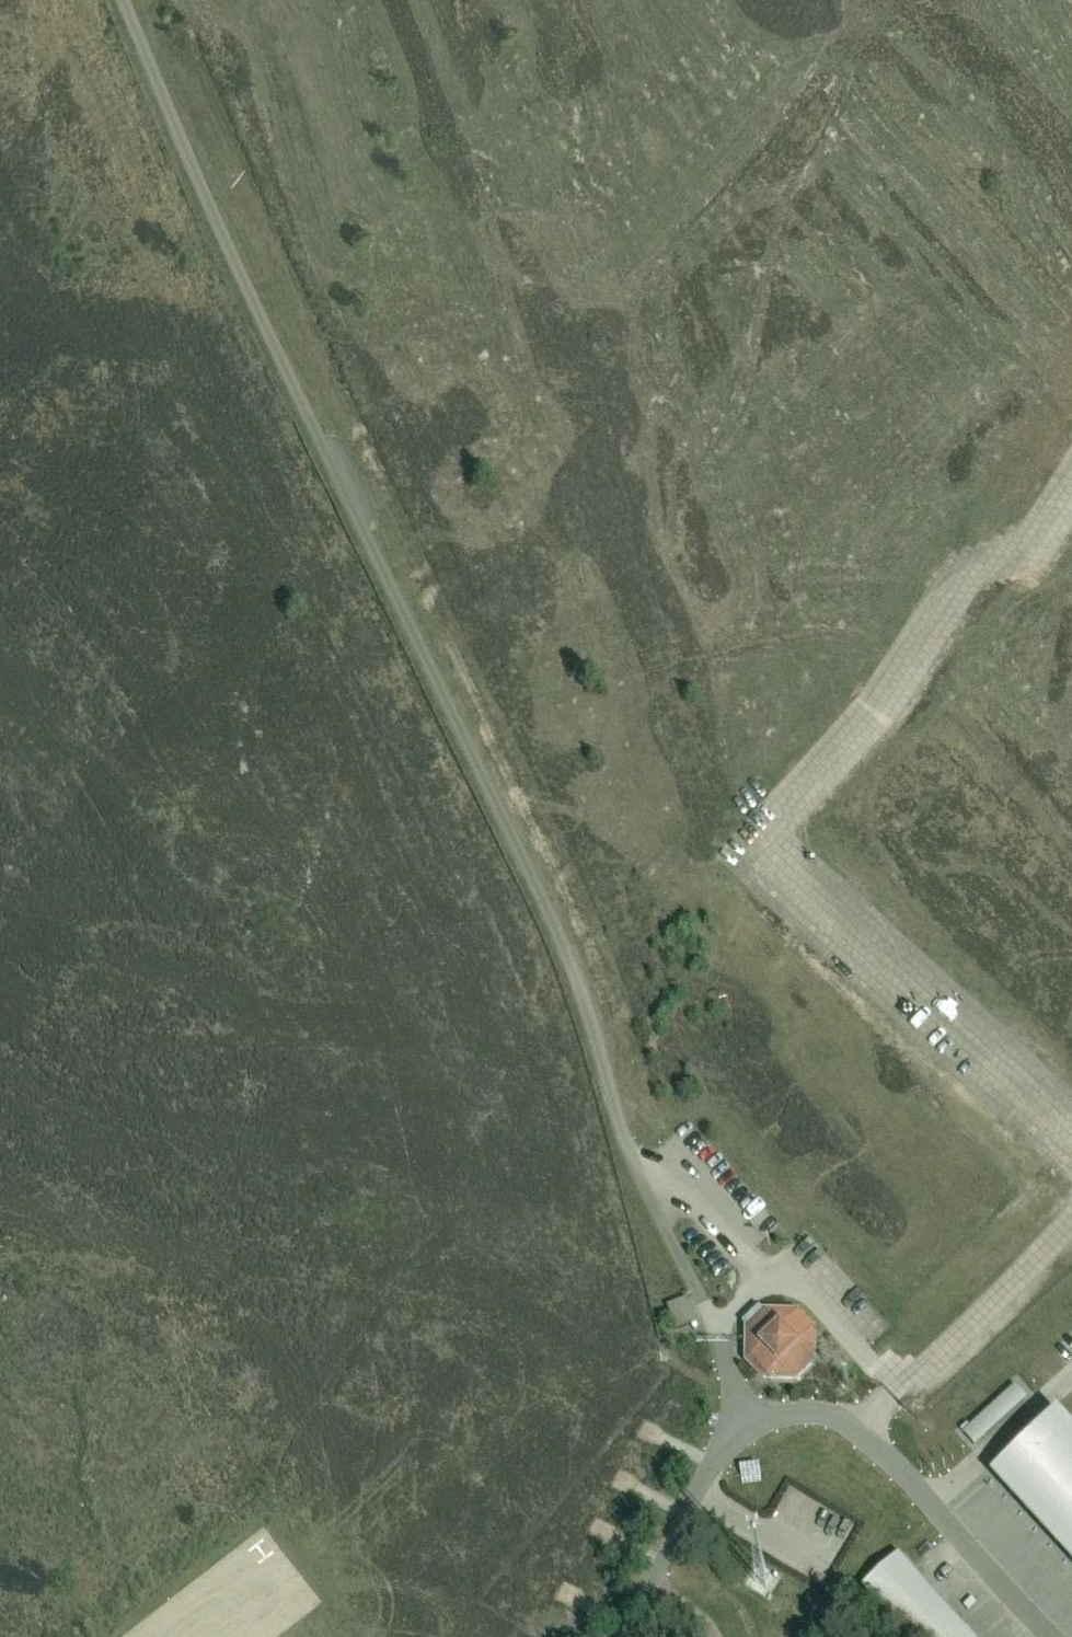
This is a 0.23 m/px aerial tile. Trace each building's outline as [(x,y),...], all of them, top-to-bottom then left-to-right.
[(747,1328),(747,1340),(747,1361),(763,1378),(796,1378),(813,1362),(814,1329),(797,1312),(764,1311),(763,1312),(764,1313),(764,1324),(760,1328),(749,1328),(748,1327),(747,1328)] [(1071,1560),(1071,1434),(1056,1417),(993,1474),(1071,1560)] [(912,1569),(899,1555),(864,1587),(909,1636),(974,1636),(912,1569)]
